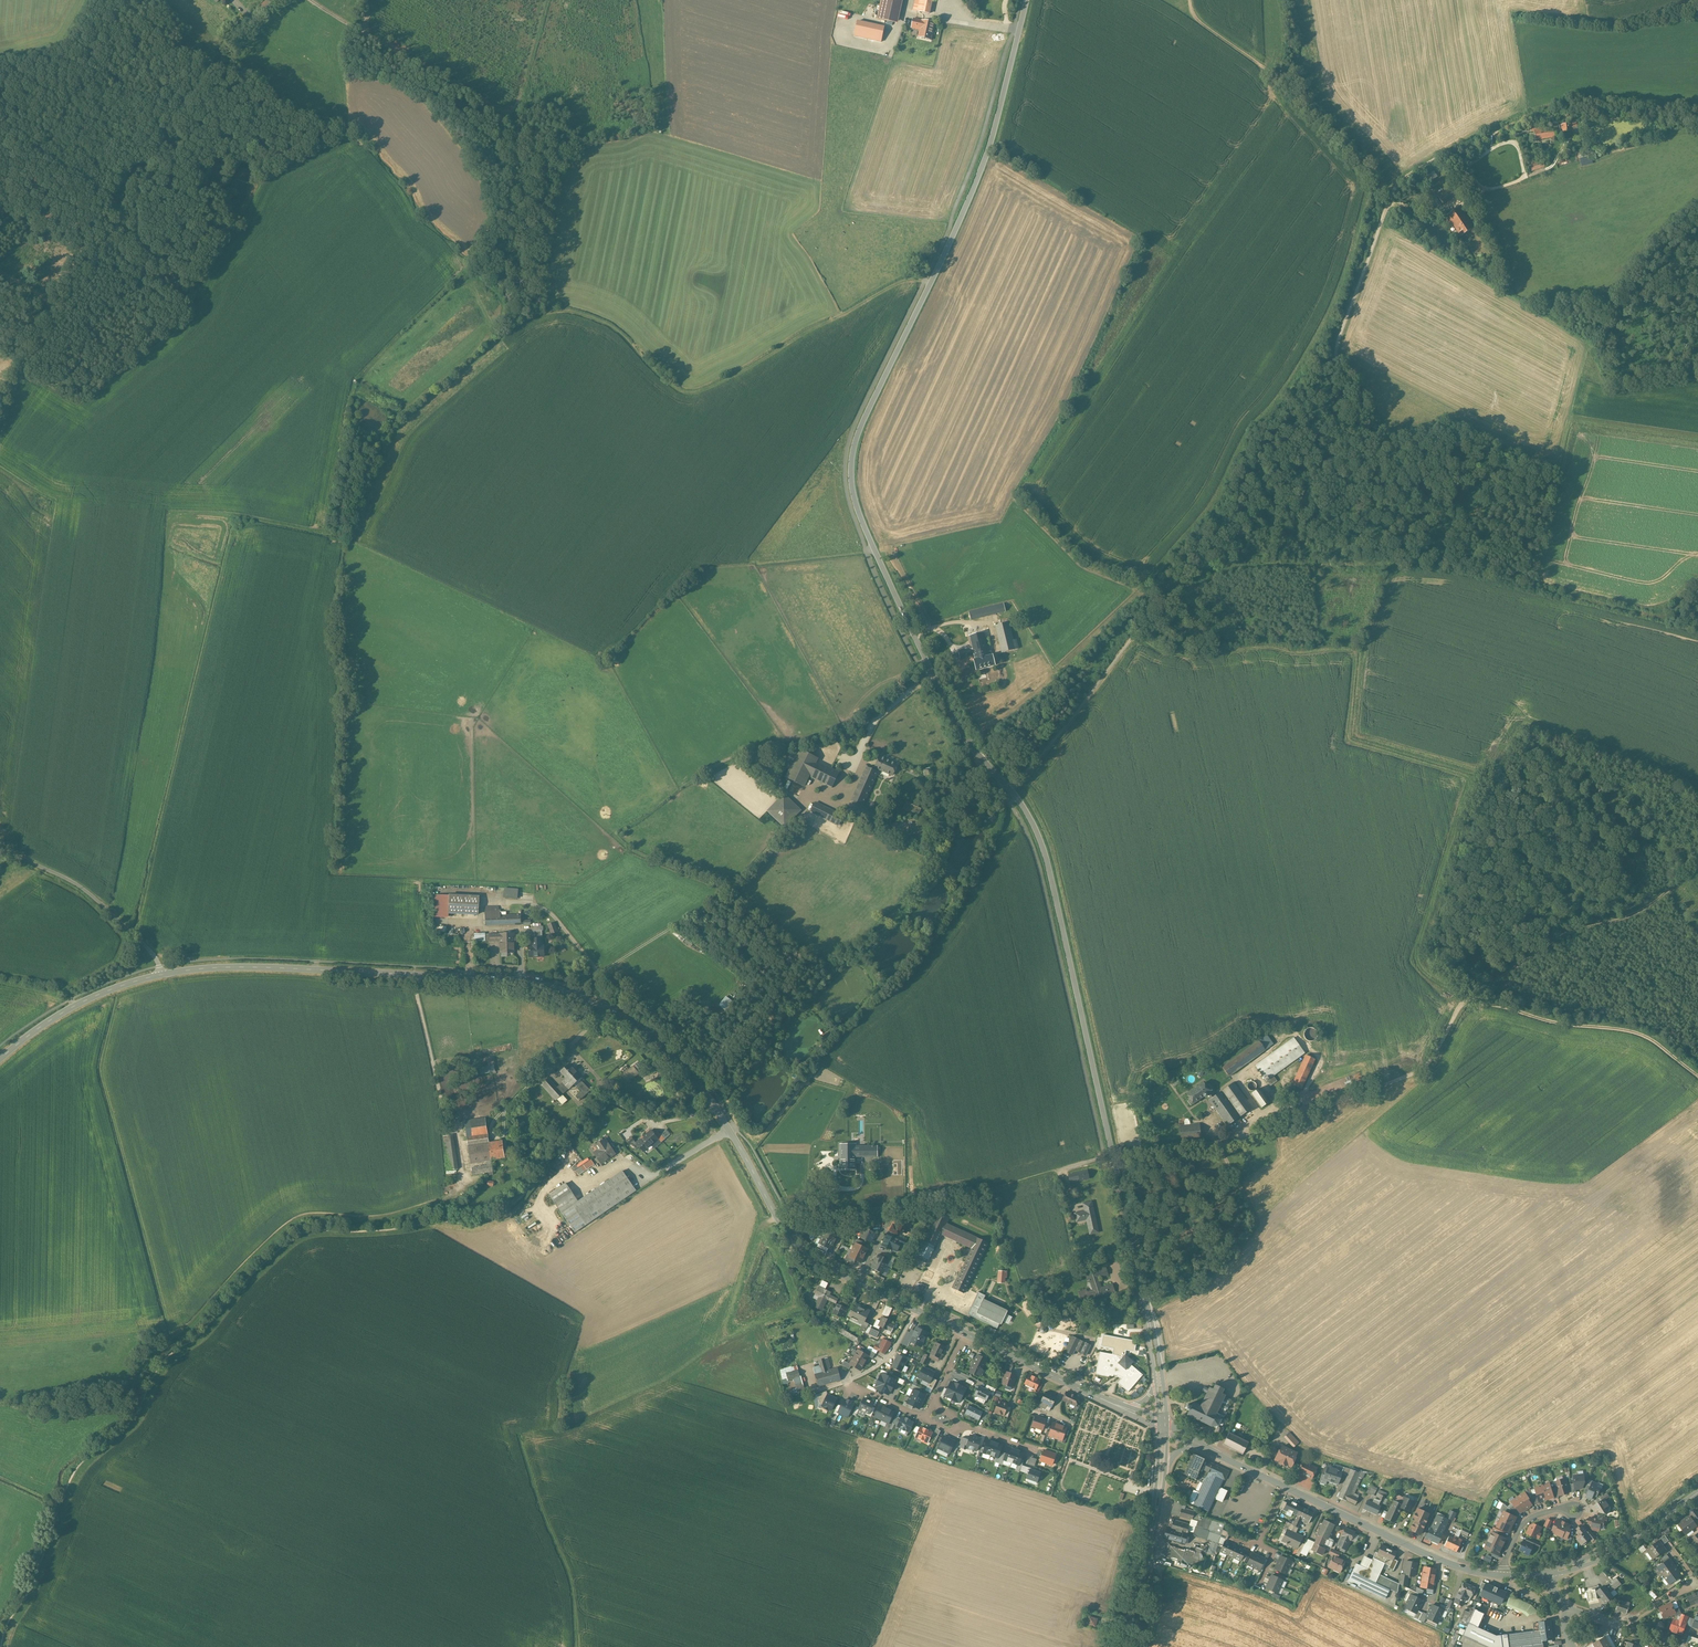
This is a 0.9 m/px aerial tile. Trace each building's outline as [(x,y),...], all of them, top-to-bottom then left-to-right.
[(877,19),(893,22),(898,0),(881,0),(877,19)] [(913,10),(929,14),(932,0),(915,0),(913,10)] [(868,7),(864,13),(869,16),(873,10),(868,7)] [(867,20),(850,16),(845,39),(849,40),(862,42),(864,33),(867,20)] [(935,23),(913,18),(911,28),(920,30),(918,38),(931,41),(935,23)] [(886,34),(876,31),(873,45),(890,49),(893,35),(886,34)] [(1576,122),(1559,125),(1560,126),(1561,136),(1575,133),(1574,133),(1578,132),(1577,127),(1576,122)] [(1536,130),(1534,130),(1536,140),(1557,136),(1555,127),(1555,126),(1539,129),(1536,130)] [(1542,160),(1533,163),(1535,170),(1544,167),(1542,160)] [(1434,172),(1425,178),(1428,182),(1437,176),(1434,172)] [(1456,183),(1438,196),(1443,204),(1462,191),(1456,183)] [(1431,193),(1426,196),(1431,205),(1437,202),(1431,193)] [(1460,207),(1447,215),(1461,236),(1474,228),(1460,207)] [(1004,603),(976,610),(978,618),(1006,611),(1004,603)] [(976,610),(969,612),(971,620),(978,618),(976,610)] [(1008,622),(995,626),(1002,653),(1018,649),(1016,640),(1013,640),(1008,622)] [(983,632),(969,636),(973,648),(959,652),(960,658),(974,654),(988,651),(983,632)] [(988,651),(974,654),(975,660),(974,660),(977,670),(995,665),(992,655),(992,656),(991,652),(990,652),(991,652),(988,653),(988,651)] [(800,750),(786,777),(804,786),(809,776),(816,761),(818,758),(800,750)] [(897,764),(880,757),(875,767),(878,769),(893,775),(897,764)] [(839,772),(816,761),(809,776),(832,787),(839,772)] [(867,767),(852,801),(862,805),(877,772),(875,771),(867,767)] [(800,810),(784,795),(768,811),(784,827),(785,827),(800,810)] [(842,816),(816,803),(811,812),(837,825),(842,816)] [(904,810),(919,814),(921,807),(906,803),(904,810)] [(992,813),(988,820),(995,823),(998,816),(992,813)] [(518,889),(504,888),(504,897),(517,898),(518,889)] [(478,896),(449,895),(448,913),(477,914),(478,896)] [(485,906),(483,913),(483,926),(500,925),(500,915),(499,906),(485,906)] [(521,914),(500,915),(500,925),(521,924),(521,914)] [(547,925),(550,934),(557,932),(554,922),(547,925)] [(512,937),(498,939),(500,950),(513,949),(512,937)] [(542,938),(536,939),(537,945),(529,946),(530,957),(544,956),(543,945),(542,938)] [(727,996),(720,1005),(727,1011),(734,1001),(727,996)] [(1313,1028),(1311,1028),(1310,1027),(1309,1028),(1308,1028),(1307,1029),(1306,1029),(1306,1030),(1305,1031),(1304,1032),(1304,1033),(1304,1034),(1304,1035),(1304,1036),(1304,1037),(1305,1038),(1306,1039),(1307,1040),(1307,1041),(1308,1041),(1310,1041),(1311,1041),(1312,1041),(1313,1041),(1315,1040),(1316,1039),(1317,1038),(1317,1037),(1317,1036),(1318,1035),(1318,1034),(1318,1033),(1317,1033),(1317,1032),(1317,1031),(1316,1030),(1315,1029),(1314,1028),(1313,1028)] [(1294,1038),(1255,1065),(1266,1081),(1305,1053),(1294,1038)] [(1259,1041),(1222,1067),(1229,1076),(1266,1050),(1259,1041)] [(1306,1055),(1292,1085),(1301,1089),(1315,1059),(1306,1055)] [(639,1065),(638,1062),(634,1065),(639,1073),(642,1077),(646,1073),(644,1071),(647,1068),(642,1063),(639,1065)] [(580,1076),(569,1064),(562,1071),(565,1075),(566,1074),(568,1077),(563,1081),(564,1082),(569,1087),(569,1088),(574,1084),(573,1082),(580,1076)] [(494,1065),(479,1068),(480,1074),(495,1071),(494,1065)] [(634,1065),(623,1074),(628,1082),(639,1073),(634,1065)] [(557,1088),(548,1078),(542,1084),(550,1093),(552,1092),(557,1098),(562,1094),(557,1088)] [(591,1090),(582,1081),(577,1086),(582,1091),(577,1096),(580,1100),(591,1090)] [(1254,1082),(1252,1081),(1251,1082),(1250,1082),(1249,1082),(1249,1083),(1248,1084),(1248,1085),(1247,1085),(1247,1086),(1247,1087),(1248,1088),(1248,1089),(1249,1089),(1249,1090),(1250,1090),(1251,1091),(1252,1091),(1253,1091),(1254,1090),(1255,1090),(1255,1089),(1256,1089),(1256,1088),(1256,1087),(1257,1087),(1257,1086),(1257,1085),(1256,1085),(1256,1084),(1256,1083),(1255,1083),(1255,1082),(1254,1082)] [(564,1082),(557,1088),(562,1094),(569,1087),(564,1082)] [(1216,1095),(1209,1100),(1227,1126),(1252,1108),(1234,1082),(1216,1095)] [(1203,1083),(1187,1094),(1190,1099),(1188,1101),(1191,1105),(1193,1103),(1194,1104),(1204,1096),(1204,1097),(1206,1097),(1209,1100),(1216,1095),(1210,1088),(1208,1089),(1203,1083)] [(1259,1088),(1251,1094),(1262,1108),(1269,1102),(1259,1088)] [(559,1123),(553,1117),(550,1120),(556,1126),(559,1123)] [(486,1118),(464,1121),(468,1146),(489,1143),(486,1118)] [(1200,1123),(1180,1125),(1181,1141),(1201,1139),(1200,1123)] [(517,1125),(511,1129),(514,1133),(520,1129),(517,1125)] [(654,1134),(650,1130),(644,1136),(645,1138),(651,1145),(658,1139),(654,1134)] [(665,1139),(658,1131),(654,1134),(658,1139),(661,1143),(665,1139)] [(453,1135),(450,1135),(450,1139),(444,1139),(448,1170),(457,1169),(458,1169),(453,1135)] [(645,1138),(640,1142),(639,1140),(636,1143),(634,1146),(636,1149),(639,1146),(643,1152),(651,1145),(645,1138)] [(608,1144),(604,1139),(596,1145),(599,1150),(594,1153),(601,1163),(615,1153),(608,1143),(608,1144)] [(502,1141),(489,1143),(491,1160),(504,1158),(505,1158),(505,1157),(503,1141),(502,1141)] [(489,1143),(468,1146),(470,1164),(487,1161),(491,1160),(489,1143)] [(855,1144),(841,1144),(841,1169),(855,1169),(855,1156),(855,1146),(855,1144)] [(877,1146),(855,1146),(855,1156),(873,1156),(877,1156),(877,1146)] [(881,1162),(881,1146),(877,1146),(877,1156),(873,1156),(873,1162),(881,1162)] [(1193,1156),(1175,1159),(1178,1174),(1195,1172),(1193,1156)] [(592,1159),(576,1170),(579,1175),(595,1164),(592,1159)] [(488,1165),(471,1168),(472,1175),(493,1172),(491,1160),(487,1161),(488,1165)] [(577,1202),(573,1205),(586,1225),(636,1190),(623,1171),(577,1202)] [(1226,1171),(1198,1171),(1198,1179),(1226,1179),(1226,1171)] [(1089,1172),(1080,1174),(1071,1176),(1072,1181),(1081,1179),(1081,1182),(1090,1179),(1089,1172)] [(577,1202),(565,1184),(549,1194),(575,1232),(586,1225),(573,1205),(577,1202)] [(1099,1232),(1092,1203),(1085,1204),(1086,1212),(1077,1214),(1078,1221),(1088,1219),(1092,1234),(1099,1232)] [(526,1210),(520,1214),(525,1222),(531,1218),(526,1210)] [(938,1212),(924,1241),(925,1241),(935,1246),(941,1234),(946,1223),(949,1217),(938,1212)] [(538,1224),(533,1217),(524,1223),(528,1230),(538,1224)] [(911,1223),(900,1218),(896,1226),(898,1227),(898,1229),(901,1230),(906,1233),(911,1223)] [(972,1249),(957,1280),(956,1280),(952,1288),(964,1294),(988,1244),(967,1233),(964,1232),(946,1223),(941,1234),(972,1249)] [(876,1233),(865,1227),(862,1232),(863,1234),(861,1237),(871,1242),(876,1233)] [(898,1229),(897,1230),(891,1227),(889,1231),(897,1235),(898,1236),(901,1230),(898,1229)] [(837,1235),(826,1230),(822,1236),(834,1242),(837,1235)] [(895,1239),(888,1235),(883,1245),(892,1250),(893,1247),(898,1249),(901,1244),(901,1242),(895,1239)] [(898,1236),(897,1235),(895,1239),(901,1242),(901,1244),(903,1245),(906,1240),(898,1236)] [(834,1242),(822,1236),(821,1239),(819,1243),(829,1248),(831,1249),(834,1242)] [(829,1248),(819,1243),(821,1239),(818,1238),(815,1244),(818,1245),(816,1249),(821,1252),(822,1249),(827,1252),(829,1248)] [(935,1246),(925,1241),(924,1244),(923,1244),(918,1255),(929,1260),(934,1249),(933,1249),(935,1246)] [(868,1249),(857,1244),(856,1246),(854,1247),(853,1250),(864,1256),(868,1249)] [(864,1256),(853,1250),(851,1253),(852,1254),(850,1257),(861,1262),(864,1256)] [(889,1259),(878,1254),(875,1261),(886,1267),(888,1264),(887,1262),(889,1259)] [(886,1267),(875,1261),(871,1268),(882,1273),(883,1270),(885,1270),(886,1267)] [(1106,1269),(1097,1272),(1089,1274),(1089,1275),(1087,1275),(1088,1281),(1090,1281),(1093,1290),(1088,1292),(1087,1289),(1081,1291),(1083,1299),(1095,1295),(1095,1297),(1103,1294),(1114,1290),(1112,1284),(1101,1288),(1098,1277),(1108,1274),(1106,1269)] [(1006,1271),(998,1271),(997,1283),(1006,1283),(1006,1271)] [(921,1284),(919,1291),(926,1292),(928,1285),(921,1284)] [(823,1289),(818,1286),(814,1295),(819,1297),(823,1289)] [(830,1292),(823,1289),(819,1297),(814,1307),(821,1311),(827,1299),(836,1303),(838,1299),(829,1295),(830,1292)] [(1007,1312),(983,1300),(985,1296),(978,1293),(967,1314),(997,1330),(1000,1324),(1001,1325),(1007,1312)] [(814,1304),(806,1301),(805,1303),(807,1307),(807,1309),(811,1310),(814,1304)] [(844,1308),(837,1305),(833,1314),(841,1318),(843,1314),(845,1309),(844,1308)] [(864,1309),(857,1306),(851,1318),(863,1324),(862,1326),(860,1330),(865,1332),(868,1325),(870,1321),(866,1319),(870,1311),(864,1309)] [(891,1321),(882,1317),(878,1325),(887,1329),(890,1324),(891,1321)] [(880,1330),(872,1326),(870,1331),(869,1332),(868,1334),(876,1337),(880,1330)] [(927,1332),(917,1327),(913,1335),(911,1341),(921,1346),(927,1332)] [(857,1339),(844,1331),(842,1334),(856,1342),(857,1339)] [(910,1333),(904,1345),(908,1346),(911,1341),(913,1335),(910,1333)] [(1091,1345),(1072,1336),(1065,1351),(1073,1355),(1075,1350),(1086,1355),(1091,1345)] [(891,1343),(883,1339),(880,1346),(876,1344),(874,1348),(884,1353),(887,1350),(891,1343)] [(945,1346),(936,1342),(931,1354),(941,1359),(943,1355),(942,1354),(945,1346)] [(875,1354),(867,1349),(864,1353),(868,1356),(872,1358),(875,1354)] [(864,1353),(858,1350),(854,1357),(864,1363),(868,1356),(864,1353)] [(1143,1375),(1131,1365),(1126,1370),(1118,1363),(1122,1358),(1117,1355),(1100,1352),(1096,1374),(1109,1377),(1109,1376),(1113,1376),(1113,1375),(1121,1379),(1118,1383),(1128,1391),(1143,1375)] [(978,1356),(970,1372),(979,1376),(982,1369),(986,1360),(988,1357),(979,1353),(978,1356)] [(925,1354),(921,1362),(926,1365),(930,1356),(925,1354)] [(907,1360),(898,1355),(892,1367),(901,1371),(907,1360)] [(1125,1355),(1122,1358),(1118,1363),(1126,1370),(1131,1365),(1134,1362),(1125,1355)] [(854,1357),(850,1364),(852,1365),(860,1370),(865,1363),(864,1363),(854,1357)] [(824,1359),(819,1360),(821,1367),(820,1367),(821,1369),(822,1369),(823,1372),(826,1371),(827,1371),(824,1359)] [(850,1364),(844,1360),(841,1365),(849,1369),(852,1365),(850,1364)] [(1013,1366),(1007,1363),(1004,1371),(1006,1372),(1009,1373),(1010,1370),(1011,1370),(1013,1366)] [(934,1373),(923,1367),(919,1377),(929,1382),(930,1382),(932,1378),(934,1373)] [(827,1371),(826,1371),(829,1383),(840,1379),(837,1368),(827,1371)] [(798,1369),(782,1373),(784,1383),(793,1380),(794,1383),(801,1381),(798,1369)] [(823,1372),(816,1374),(819,1385),(829,1383),(826,1371),(823,1372)] [(1009,1373),(1006,1372),(1002,1383),(1007,1385),(1008,1384),(1013,1386),(1016,1375),(1009,1373)] [(895,1380),(882,1374),(878,1381),(893,1388),(894,1385),(893,1384),(895,1380)] [(1032,1377),(1029,1375),(1025,1384),(1036,1389),(1039,1382),(1040,1381),(1037,1379),(1037,1378),(1032,1376),(1032,1377)] [(937,1380),(932,1378),(930,1382),(929,1382),(927,1387),(933,1389),(937,1380)] [(893,1388),(878,1381),(875,1389),(888,1395),(890,1391),(891,1391),(893,1388)] [(955,1384),(951,1382),(947,1389),(944,1395),(945,1395),(952,1399),(959,1385),(956,1383),(955,1384)] [(962,1386),(959,1385),(952,1399),(955,1401),(959,1402),(959,1403),(961,1399),(966,1389),(962,1387),(962,1386)] [(1213,1389),(1209,1387),(1209,1389),(1204,1387),(1202,1391),(1207,1393),(1201,1406),(1193,1402),(1191,1406),(1187,1404),(1185,1409),(1189,1411),(1187,1414),(1198,1420),(1197,1422),(1199,1423),(1200,1421),(1211,1426),(1215,1426),(1216,1428),(1214,1432),(1220,1435),(1224,1428),(1222,1427),(1224,1423),(1226,1419),(1224,1418),(1225,1416),(1226,1416),(1228,1412),(1225,1411),(1226,1409),(1227,1410),(1229,1406),(1227,1405),(1228,1403),(1229,1403),(1231,1399),(1225,1397),(1226,1395),(1222,1393),(1224,1389),(1215,1385),(1213,1389)] [(991,1392),(979,1386),(974,1395),(986,1401),(991,1392)] [(926,1395),(914,1389),(910,1396),(923,1402),(926,1395)] [(827,1391),(817,1394),(820,1404),(823,1405),(828,1395),(827,1391)] [(1050,1394),(1045,1392),(1041,1401),(1051,1407),(1052,1407),(1056,1398),(1050,1395),(1050,1394)] [(1079,1398),(1067,1392),(1066,1392),(1063,1400),(1062,1400),(1063,1400),(1076,1406),(1077,1404),(1079,1398),(1080,1398),(1079,1398)] [(837,1399),(828,1395),(823,1405),(822,1406),(831,1410),(837,1399)] [(923,1402),(910,1396),(907,1403),(919,1409),(923,1402)] [(874,1403),(864,1398),(859,1409),(866,1412),(869,1414),(872,1407),(874,1403)] [(848,1400),(847,1401),(844,1400),(841,1406),(838,1404),(834,1413),(838,1415),(838,1413),(841,1415),(847,1418),(854,1405),(850,1403),(851,1402),(848,1400)] [(1008,1404),(998,1401),(995,1412),(997,1413),(997,1414),(1001,1415),(1002,1414),(1004,1415),(1007,1406),(1008,1404)] [(1051,1407),(1041,1401),(1039,1406),(1049,1411),(1051,1407)] [(875,1417),(876,1418),(887,1423),(889,1424),(889,1423),(894,1412),(880,1406),(875,1417)] [(983,1412),(969,1406),(967,1409),(967,1410),(965,1414),(970,1416),(979,1420),(983,1412)] [(875,1408),(872,1407),(869,1414),(866,1412),(865,1414),(871,1417),(872,1415),(875,1408)] [(875,1417),(872,1415),(871,1417),(868,1424),(872,1426),(876,1418),(875,1417)] [(901,1419),(896,1416),(892,1423),(894,1424),(897,1426),(901,1419)] [(1046,1420),(1035,1416),(1032,1427),(1042,1430),(1046,1420)] [(906,1419),(902,1417),(901,1419),(897,1426),(901,1428),(901,1429),(904,1431),(905,1430),(909,1432),(913,1423),(909,1421),(910,1420),(906,1418),(906,1419)] [(889,1424),(887,1423),(883,1431),(888,1434),(892,1425),(889,1423),(889,1424)] [(1050,1431),(1049,1435),(1055,1438),(1060,1425),(1053,1423),(1050,1431)] [(1060,1425),(1055,1438),(1062,1440),(1064,1436),(1067,1428),(1060,1425)] [(927,1443),(932,1433),(920,1427),(920,1428),(917,1434),(916,1436),(923,1440),(922,1441),(927,1443)] [(1298,1442),(1289,1432),(1285,1436),(1294,1445),(1298,1442)] [(1248,1443),(1229,1433),(1223,1444),(1242,1454),(1248,1443)] [(981,1439),(970,1435),(969,1440),(966,1446),(967,1447),(966,1448),(977,1451),(981,1439)] [(955,1441),(944,1436),(938,1448),(949,1453),(951,1448),(953,1446),(955,1441)] [(969,1440),(962,1437),(958,1447),(966,1449),(966,1448),(967,1447),(966,1446),(969,1440)] [(990,1455),(995,1443),(987,1440),(985,1448),(983,1453),(990,1455)] [(998,1458),(999,1453),(1002,1445),(995,1443),(990,1455),(997,1458),(998,1458)] [(1297,1453),(1282,1446),(1280,1451),(1279,1451),(1275,1459),(1280,1462),(1279,1463),(1283,1466),(1284,1464),(1286,1464),(1286,1465),(1291,1467),(1295,1458),(1297,1453)] [(1011,1462),(1016,1450),(1008,1447),(1006,1454),(1004,1460),(1011,1462)] [(1019,1465),(1023,1452),(1016,1450),(1011,1462),(1018,1465),(1019,1465)] [(1055,1455),(1044,1450),(1040,1461),(1052,1465),(1055,1455)] [(1206,1460),(1193,1454),(1184,1474),(1197,1480),(1206,1461),(1206,1460)] [(1227,1471),(1206,1461),(1197,1480),(1200,1482),(1196,1491),(1194,1490),(1188,1502),(1201,1508),(1200,1508),(1201,1509),(1202,1508),(1208,1511),(1215,1496),(1218,1489),(1227,1471)] [(1317,1468),(1303,1461),(1298,1472),(1312,1478),(1317,1468)] [(1028,1474),(1030,1469),(1028,1468),(1028,1467),(1022,1465),(1022,1466),(1020,1471),(1028,1474)] [(1333,1468),(1327,1466),(1326,1468),(1323,1479),(1327,1481),(1338,1485),(1342,1474),(1343,1471),(1333,1468)] [(1348,1477),(1338,1497),(1347,1501),(1347,1500),(1349,1495),(1358,1477),(1360,1473),(1359,1473),(1351,1469),(1344,1467),(1343,1471),(1342,1474),(1348,1477)] [(1041,1473),(1030,1469),(1028,1474),(1027,1479),(1037,1482),(1041,1473)] [(1584,1475),(1574,1476),(1575,1483),(1575,1488),(1576,1488),(1582,1488),(1585,1482),(1584,1475)] [(1565,1478),(1557,1481),(1558,1485),(1561,1495),(1569,1493),(1566,1486),(1568,1486),(1565,1478)] [(1598,1484),(1593,1482),(1591,1485),(1587,1495),(1586,1497),(1591,1499),(1594,1494),(1597,1496),(1600,1488),(1597,1487),(1598,1484)] [(1552,1489),(1550,1484),(1542,1486),(1546,1499),(1554,1497),(1552,1489)] [(1375,1496),(1378,1488),(1370,1485),(1367,1493),(1375,1496)] [(1542,1486),(1535,1488),(1537,1493),(1539,1501),(1546,1499),(1542,1486)] [(1227,1491),(1221,1489),(1221,1490),(1218,1489),(1215,1496),(1217,1497),(1217,1499),(1222,1502),(1227,1491)] [(1377,1493),(1373,1503),(1367,1500),(1363,1508),(1377,1514),(1385,1496),(1377,1493)] [(1537,1493),(1532,1494),(1532,1493),(1535,1502),(1535,1505),(1540,1503),(1539,1501),(1537,1493)] [(1413,1502),(1397,1494),(1393,1501),(1402,1505),(1401,1508),(1409,1511),(1411,1506),(1413,1502)] [(1528,1496),(1526,1494),(1524,1495),(1523,1494),(1518,1497),(1526,1509),(1532,1505),(1532,1504),(1528,1499),(1529,1498),(1528,1496)] [(1358,1499),(1349,1495),(1347,1500),(1355,1504),(1358,1499)] [(1526,1509),(1518,1497),(1514,1500),(1515,1501),(1512,1503),(1514,1505),(1516,1508),(1516,1507),(1520,1512),(1520,1513),(1526,1509)] [(1600,1497),(1592,1502),(1594,1506),(1602,1501),(1600,1497)] [(1594,1506),(1592,1507),(1595,1512),(1599,1509),(1601,1512),(1608,1514),(1609,1507),(1604,1499),(1602,1501),(1594,1506)] [(1287,1503),(1283,1501),(1280,1508),(1287,1511),(1287,1512),(1292,1514),(1296,1515),(1300,1506),(1296,1505),(1297,1504),(1292,1502),(1288,1501),(1287,1503)] [(1393,1501),(1385,1518),(1394,1523),(1401,1508),(1402,1505),(1393,1501)] [(1183,1504),(1175,1502),(1175,1503),(1173,1506),(1174,1506),(1171,1514),(1172,1514),(1198,1522),(1199,1516),(1200,1516),(1201,1513),(1195,1512),(1195,1511),(1185,1509),(1186,1505),(1183,1504)] [(1510,1508),(1503,1503),(1500,1510),(1504,1512),(1509,1514),(1511,1509),(1510,1508)] [(1514,1505),(1510,1508),(1511,1509),(1517,1514),(1520,1512),(1516,1507),(1516,1508),(1514,1505)] [(1293,1525),(1298,1527),(1302,1518),(1305,1519),(1304,1521),(1308,1523),(1313,1513),(1300,1506),(1296,1515),(1297,1516),(1293,1525)] [(1428,1514),(1417,1509),(1413,1518),(1415,1519),(1411,1528),(1413,1529),(1412,1531),(1420,1534),(1427,1519),(1426,1519),(1428,1514)] [(1456,1513),(1450,1511),(1447,1518),(1452,1520),(1456,1513)] [(1509,1514),(1504,1512),(1501,1519),(1513,1525),(1516,1518),(1512,1516),(1512,1515),(1509,1514)] [(1448,1521),(1437,1515),(1431,1528),(1442,1534),(1448,1521)] [(1200,1516),(1199,1516),(1198,1522),(1196,1527),(1202,1529),(1201,1532),(1200,1538),(1206,1539),(1209,1531),(1215,1533),(1212,1542),(1218,1543),(1220,1537),(1222,1530),(1224,1524),(1200,1516)] [(1690,1516),(1686,1519),(1686,1521),(1681,1524),(1684,1528),(1683,1528),(1683,1530),(1685,1533),(1687,1533),(1691,1530),(1691,1529),(1696,1525),(1694,1522),(1696,1520),(1693,1516),(1691,1518),(1690,1516)] [(1603,1520),(1590,1517),(1589,1523),(1592,1524),(1592,1527),(1593,1527),(1593,1529),(1598,1530),(1600,1529),(1601,1524),(1603,1525),(1604,1521),(1603,1520)] [(1513,1525),(1501,1519),(1497,1526),(1497,1527),(1504,1530),(1509,1532),(1513,1525)] [(1324,1520),(1317,1535),(1316,1537),(1317,1538),(1315,1542),(1313,1547),(1312,1550),(1322,1554),(1325,1549),(1321,1547),(1324,1542),(1325,1542),(1326,1542),(1327,1539),(1334,1525),(1324,1520)] [(1560,1522),(1557,1520),(1552,1531),(1555,1532),(1555,1533),(1559,1535),(1565,1522),(1561,1520),(1560,1522)] [(1293,1525),(1287,1522),(1288,1522),(1287,1522),(1284,1529),(1287,1531),(1288,1529),(1296,1533),(1299,1527),(1298,1527),(1293,1525)] [(1571,1525),(1565,1522),(1559,1535),(1564,1537),(1564,1536),(1567,1538),(1571,1530),(1569,1529),(1571,1525)] [(1534,1524),(1531,1525),(1527,1533),(1536,1537),(1541,1527),(1534,1524)] [(1504,1530),(1497,1527),(1497,1526),(1495,1525),(1493,1529),(1499,1532),(1502,1533),(1504,1530)] [(1588,1532),(1582,1525),(1577,1529),(1579,1531),(1577,1532),(1581,1536),(1578,1539),(1581,1543),(1585,1539),(1587,1540),(1590,1538),(1591,1537),(1588,1532)] [(1470,1531),(1462,1527),(1461,1530),(1458,1529),(1457,1531),(1467,1536),(1470,1531)] [(1345,1528),(1341,1536),(1336,1546),(1346,1551),(1350,1541),(1351,1541),(1355,1532),(1345,1528)] [(1431,1528),(1430,1528),(1425,1539),(1431,1542),(1432,1540),(1438,1543),(1442,1534),(1431,1528)] [(1296,1533),(1288,1529),(1287,1531),(1282,1540),(1286,1542),(1286,1543),(1287,1544),(1287,1543),(1297,1547),(1303,1536),(1296,1533)] [(1230,1533),(1222,1530),(1220,1537),(1227,1540),(1230,1533)] [(1597,1538),(1590,1530),(1588,1532),(1591,1537),(1590,1538),(1592,1541),(1597,1538)] [(1689,1536),(1691,1539),(1697,1533),(1697,1530),(1689,1536)] [(1453,1538),(1449,1536),(1444,1546),(1456,1551),(1459,1545),(1462,1540),(1458,1538),(1460,1534),(1456,1532),(1453,1538)] [(1497,1534),(1494,1533),(1492,1536),(1489,1537),(1490,1538),(1489,1540),(1502,1547),(1506,1539),(1503,1537),(1497,1534)] [(1665,1535),(1658,1539),(1659,1540),(1663,1545),(1669,1540),(1665,1535)] [(1315,1542),(1307,1539),(1305,1544),(1300,1553),(1305,1556),(1310,1546),(1313,1547),(1315,1542)] [(1333,1541),(1327,1539),(1326,1542),(1325,1542),(1324,1544),(1331,1547),(1333,1541)] [(1502,1547),(1489,1540),(1488,1542),(1487,1543),(1487,1546),(1486,1549),(1493,1552),(1495,1553),(1499,1555),(1502,1547)] [(1531,1543),(1524,1540),(1520,1550),(1526,1552),(1528,1551),(1530,1552),(1534,1545),(1531,1543)] [(1659,1540),(1646,1550),(1653,1559),(1666,1549),(1663,1545),(1659,1540)] [(1218,1543),(1212,1542),(1210,1548),(1216,1550),(1218,1543)] [(1225,1542),(1220,1551),(1227,1555),(1232,1545),(1225,1542)] [(1301,1542),(1295,1555),(1299,1556),(1300,1553),(1305,1544),(1301,1542)] [(1194,1551),(1187,1549),(1186,1551),(1182,1550),(1168,1545),(1167,1551),(1165,1551),(1164,1554),(1165,1555),(1165,1556),(1197,1566),(1203,1568),(1205,1560),(1203,1559),(1202,1554),(1201,1554),(1202,1549),(1196,1547),(1194,1551)] [(1238,1548),(1232,1545),(1227,1555),(1234,1558),(1238,1548)] [(1397,1552),(1381,1545),(1377,1553),(1375,1552),(1373,1558),(1384,1563),(1389,1566),(1388,1568),(1393,1570),(1398,1561),(1393,1559),(1397,1552)] [(1238,1548),(1234,1558),(1241,1561),(1241,1560),(1244,1554),(1245,1551),(1238,1548)] [(1339,1553),(1331,1549),(1329,1554),(1334,1556),(1337,1557),(1339,1553)] [(1265,1559),(1252,1553),(1247,1564),(1260,1570),(1265,1559)] [(1667,1554),(1660,1558),(1664,1564),(1671,1559),(1667,1554)] [(1292,1561),(1281,1556),(1275,1569),(1286,1574),(1292,1561)] [(1337,1557),(1334,1556),(1330,1565),(1331,1568),(1333,1569),(1336,1568),(1340,1570),(1345,1561),(1341,1559),(1340,1559),(1338,1559),(1338,1558),(1338,1557),(1337,1557)] [(1384,1563),(1373,1558),(1370,1562),(1363,1558),(1360,1565),(1356,1563),(1348,1581),(1385,1599),(1389,1589),(1397,1593),(1399,1585),(1382,1577),(1379,1583),(1376,1582),(1384,1563)] [(1664,1564),(1658,1568),(1663,1575),(1664,1574),(1676,1566),(1671,1559),(1664,1564)] [(1417,1563),(1406,1561),(1404,1574),(1415,1576),(1417,1563)] [(1676,1566),(1664,1574),(1669,1582),(1670,1583),(1673,1580),(1682,1574),(1676,1566)] [(1436,1569),(1426,1567),(1425,1570),(1423,1571),(1422,1577),(1434,1579),(1436,1569)] [(1283,1580),(1272,1575),(1266,1588),(1277,1593),(1283,1580)] [(1434,1579),(1422,1577),(1421,1583),(1423,1585),(1422,1587),(1432,1589),(1434,1579)] [(1616,1577),(1605,1586),(1610,1593),(1621,1584),(1616,1577)] [(1673,1580),(1670,1583),(1669,1582),(1665,1585),(1668,1590),(1676,1584),(1673,1580)] [(1476,1587),(1464,1582),(1459,1592),(1467,1595),(1471,1597),(1476,1587)] [(1481,1594),(1487,1597),(1486,1598),(1496,1602),(1496,1601),(1502,1603),(1505,1596),(1507,1593),(1506,1592),(1498,1589),(1498,1588),(1495,1587),(1486,1584),(1483,1590),(1481,1594)] [(1605,1586),(1604,1586),(1597,1591),(1606,1602),(1613,1597),(1610,1593),(1605,1586)] [(1415,1592),(1410,1589),(1407,1593),(1410,1595),(1411,1595),(1412,1595),(1417,1597),(1419,1593),(1415,1592)] [(1595,1589),(1586,1591),(1589,1602),(1597,1600),(1595,1589)] [(1459,1592),(1458,1593),(1455,1598),(1456,1598),(1454,1601),(1454,1603),(1457,1605),(1458,1604),(1462,1606),(1467,1595),(1459,1592)] [(1688,1597),(1691,1605),(1697,1603),(1697,1592),(1688,1597)] [(1417,1597),(1412,1595),(1411,1595),(1410,1595),(1407,1601),(1419,1607),(1422,1600),(1417,1597)] [(1521,1601),(1510,1596),(1508,1603),(1518,1607),(1521,1601)] [(1419,1607),(1407,1601),(1406,1604),(1406,1606),(1405,1608),(1416,1613),(1417,1610),(1419,1607)] [(1521,1601),(1518,1607),(1527,1611),(1530,1614),(1538,1612),(1531,1605),(1521,1601)] [(1627,1604),(1626,1603),(1625,1605),(1619,1602),(1617,1609),(1627,1613),(1629,1606),(1627,1605),(1627,1604)] [(1447,1606),(1440,1603),(1438,1607),(1444,1610),(1447,1612),(1449,1608),(1447,1606)] [(1671,1603),(1660,1608),(1664,1617),(1675,1613),(1674,1609),(1671,1603)] [(1438,1607),(1432,1604),(1429,1611),(1441,1617),(1444,1610),(1438,1607)] [(1479,1628),(1479,1627),(1485,1614),(1474,1609),(1468,1623),(1479,1628)] [(1422,1612),(1417,1610),(1416,1613),(1414,1618),(1419,1620),(1422,1612)] [(1464,1610),(1460,1619),(1465,1621),(1469,1612),(1464,1610)] [(1441,1617),(1429,1611),(1426,1618),(1436,1623),(1438,1620),(1439,1620),(1441,1617)] [(1680,1620),(1677,1619),(1676,1621),(1673,1620),(1670,1630),(1682,1634),(1686,1624),(1686,1623),(1686,1622),(1687,1618),(1688,1616),(1682,1614),(1680,1620)] [(1097,1619),(1089,1617),(1087,1624),(1095,1626),(1097,1619)] [(1694,1619),(1688,1617),(1688,1618),(1687,1618),(1686,1622),(1686,1623),(1686,1624),(1692,1627),(1694,1619)] [(1550,1621),(1540,1622),(1541,1630),(1542,1640),(1553,1639),(1550,1621)] [(1479,1627),(1479,1628),(1468,1623),(1462,1636),(1488,1646),(1509,1646),(1507,1634),(1497,1636),(1479,1627)] [(1507,1634),(1509,1646),(1517,1646),(1521,1646),(1543,1643),(1542,1640),(1541,1630),(1534,1631),(1507,1634)] [(1689,1635),(1687,1642),(1697,1646),(1697,1639),(1689,1635)] [(1594,1643),(1596,1646),(1612,1646),(1606,1636),(1594,1643)]
